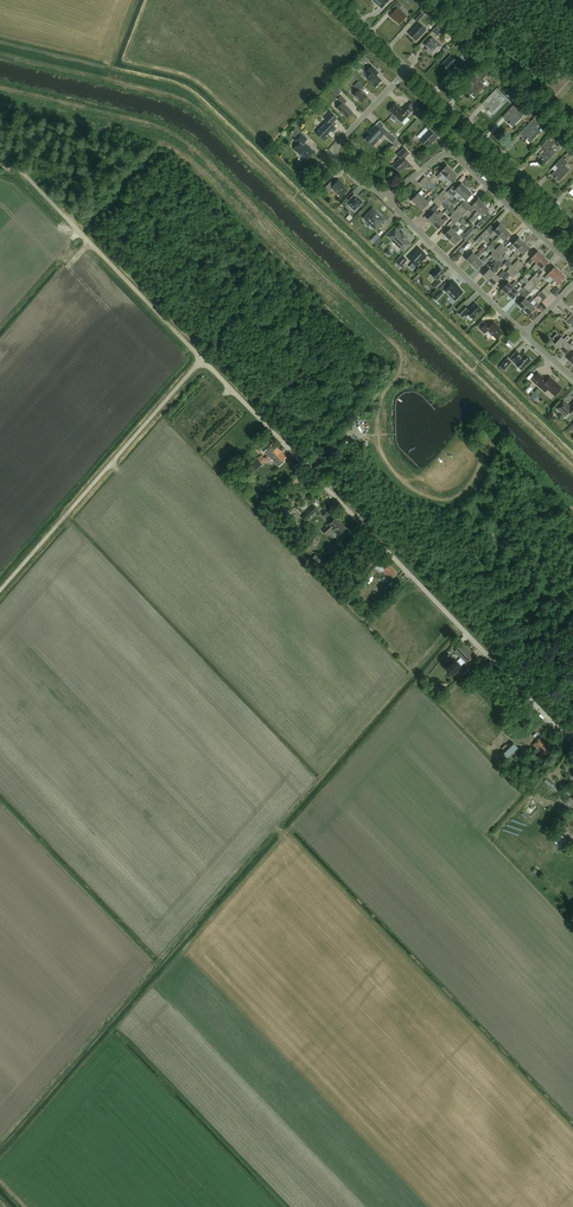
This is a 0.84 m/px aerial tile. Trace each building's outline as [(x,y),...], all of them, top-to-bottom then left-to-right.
[(388,2),(385,0),(370,0),(380,10),(388,2)] [(399,25),(406,18),(398,11),(402,6),(397,2),(390,10),(393,13),(389,16),(399,25)] [(417,21),(428,9),(424,5),(422,8),(422,9),(413,18),(417,21)] [(415,42),(425,32),(417,25),(408,35),(415,42)] [(432,33),(437,37),(441,32),(436,28),(432,33)] [(432,57),(441,48),(431,39),(424,46),(427,49),(426,51),(432,57)] [(472,59),(476,55),(470,50),(466,54),(472,59)] [(363,64),(368,60),(364,56),(359,61),(363,64)] [(459,70),(464,64),(461,61),(458,65),(450,57),(442,66),(449,72),(455,66),(459,70)] [(376,88),(382,81),(376,75),(379,73),(372,66),(366,72),(369,74),(366,78),(372,82),(371,83),(376,88)] [(480,82),(487,75),(482,70),(470,82),(473,85),(467,91),(475,98),(485,87),(480,82)] [(361,103),(367,97),(361,91),(364,87),(358,82),(353,86),(358,91),(353,95),(361,103)] [(492,115),(502,103),(497,98),(501,95),(495,90),(488,98),(491,101),(484,108),(492,115)] [(346,118),(352,112),(344,104),(347,101),(341,96),(337,100),(341,103),(336,108),(346,118)] [(511,113),(504,120),(511,127),(522,115),(518,112),(525,104),(521,100),(518,100),(516,103),(509,111),(511,113)] [(395,104),(389,110),(401,122),(413,110),(416,106),(411,101),(408,105),(402,110),(395,104)] [(417,118),(421,113),(418,110),(413,115),(417,118)] [(329,134),(331,131),(332,132),(336,128),(331,124),(337,118),(330,111),(324,118),(326,120),(319,128),(320,129),(316,133),(325,141),(330,135),(329,134)] [(529,143),(539,132),(535,128),(539,124),(533,119),(526,127),(529,130),(522,137),(529,143)] [(426,146),(430,142),(431,143),(437,137),(432,133),(436,130),(429,124),(425,128),(428,130),(419,140),(426,146)] [(394,143),(398,140),(392,134),(391,134),(383,126),(380,129),(375,125),(368,132),(370,134),(365,139),(373,146),(383,135),(393,143),(394,143)] [(303,131),(299,127),(292,134),(295,138),(294,139),(299,143),(294,148),(306,160),(314,152),(304,143),(308,139),(301,133),(303,131)] [(546,163),(555,153),(551,148),(554,145),(549,140),(541,148),(544,150),(538,156),(546,163)] [(399,172),(404,168),(409,163),(404,158),(409,153),(404,148),(397,154),(401,158),(393,165),(399,172)] [(559,182),(569,171),(564,166),(567,163),(562,158),(555,166),(558,168),(551,175),(559,182)] [(445,177),(452,170),(447,165),(440,172),(437,176),(439,178),(443,174),(445,177)] [(445,177),(442,181),(444,183),(448,179),(451,182),(457,175),(452,170),(445,177)] [(422,180),(428,185),(432,189),(434,186),(430,183),(431,182),(425,177),(422,180)] [(341,197),(348,190),(341,184),(342,183),(338,179),(334,184),(331,181),(325,188),(329,191),(332,188),(341,197)] [(428,186),(428,185),(422,180),(419,183),(425,189),(428,191),(430,188),(428,186)] [(460,195),(467,188),(461,183),(455,190),(451,194),(454,196),(457,192),(460,195)] [(441,198),(447,192),(444,189),(440,193),(435,188),(433,190),(435,192),(441,198)] [(460,195),(456,199),(459,201),(462,197),(465,200),(472,193),(467,188),(460,195)] [(423,198),(427,194),(425,192),(421,196),(418,193),(412,200),(417,205),(423,198)] [(431,196),(435,199),(433,201),(436,204),(441,198),(435,192),(431,196)] [(441,198),(445,201),(450,195),(447,192),(441,198)] [(354,195),(349,200),(346,198),(341,203),(345,207),(348,204),(355,211),(359,206),(360,206),(363,203),(359,199),(354,195)] [(423,198),(417,205),(422,210),(429,203),(432,199),(430,197),(426,201),(423,198)] [(439,207),(445,201),(441,198),(436,204),(439,207)] [(477,211),(483,204),(478,199),(472,206),(468,210),(470,212),(474,208),(477,211)] [(458,214),(468,203),(465,200),(461,205),(455,211),(458,214)] [(467,211),(468,210),(472,206),(468,203),(458,214),(461,217),(467,211)] [(479,229),(491,216),(486,211),(489,209),(483,204),(477,211),(473,215),(475,217),(479,213),(484,217),(476,226),(479,229)] [(376,228),(383,221),(380,218),(382,216),(377,211),(376,212),(373,209),(364,218),(370,224),(369,225),(369,226),(369,227),(370,228),(371,228),(372,229),(373,228),(374,228),(375,226),(376,228)] [(439,217),(441,216),(443,213),(441,211),(437,215),(434,212),(428,219),(433,224),(439,217)] [(453,220),(458,214),(455,211),(449,217),(453,220)] [(456,223),(461,217),(458,214),(453,220),(456,223)] [(439,217),(433,224),(438,229),(445,222),(448,218),(446,216),(442,220),(439,217)] [(508,227),(514,232),(522,221),(516,216),(508,227)] [(499,236),(505,229),(500,224),(494,231),(492,229),(490,231),(492,233),(490,235),(492,237),(496,233),(499,236)] [(450,240),(460,229),(458,227),(454,231),(451,228),(444,235),(450,240)] [(475,230),(473,228),(472,227),(466,233),(469,236),(475,230)] [(402,236),(395,229),(388,236),(403,251),(410,244),(406,240),(408,238),(407,238),(407,237),(405,235),(404,235),(404,234),(402,236)] [(481,235),(484,238),(490,232),(486,229),(481,235)] [(499,236),(495,240),(498,242),(501,238),(504,241),(511,234),(505,229),(499,236)] [(456,233),(450,240),(455,245),(465,234),(463,232),(459,236),(456,233)] [(376,244),(381,239),(376,234),(371,239),(376,244)] [(478,244),(484,238),(481,235),(475,241),(478,244)] [(518,249),(524,242),(519,237),(512,244),(513,245),(509,248),(511,250),(515,247),(518,249)] [(518,249),(514,253),(516,255),(520,251),(523,254),(529,247),(524,242),(518,249)] [(483,245),(479,250),(482,253),(486,248),(486,247),(487,246),(485,243),(484,245),(483,245)] [(499,252),(505,246),(501,243),(496,249),(499,252)] [(499,252),(502,255),(508,249),(505,246),(499,252)] [(427,255),(419,248),(413,254),(412,253),(408,258),(417,266),(427,255)] [(493,258),(499,252),(496,249),(490,255),(493,258)] [(536,263),(543,256),(538,251),(531,258),(528,262),(530,264),(533,260),(536,263)] [(478,258),(479,256),(482,254),(479,252),(476,256),(473,253),(466,260),(471,265),(478,258)] [(496,261),(502,255),(499,252),(493,258),(496,261)] [(396,262),(400,266),(406,259),(402,255),(396,262)] [(478,258),(471,265),(477,269),(483,263),(483,262),(487,259),(485,256),(481,260),(478,258)] [(548,261),(543,256),(533,267),(535,269),(539,265),(542,268),(548,261)] [(516,268),(521,262),(518,259),(512,265),(516,268)] [(488,280),(495,273),(503,265),(499,261),(492,268),(493,271),(490,269),(483,275),(488,280)] [(516,268),(519,271),(524,265),(521,262),(516,268)] [(510,274),(516,268),(512,265),(507,271),(510,274)] [(439,267),(431,275),(437,280),(444,272),(439,267)] [(553,279),(560,272),(554,267),(544,278),(546,280),(550,276),(553,279)] [(513,277),(519,271),(516,268),(510,274),(513,277)] [(495,273),(488,280),(494,285),(500,278),(504,274),(501,272),(498,276),(495,273)] [(560,272),(549,283),(552,285),(555,281),(558,284),(565,277),(560,272)] [(532,284),(538,278),(535,275),(529,281),(532,284)] [(532,284),(536,287),(541,281),(538,278),(532,284)] [(439,279),(432,285),(436,289),(442,282),(439,279)] [(457,286),(457,285),(453,281),(445,290),(455,300),(463,292),(457,286)] [(507,294),(514,287),(517,283),(515,281),(511,285),(508,282),(502,289),(507,294)] [(527,290),(532,284),(529,281),(524,287),(527,290)] [(530,293),(536,287),(532,284),(527,290),(530,293)] [(552,292),(557,296),(562,290),(558,285),(552,292)] [(514,287),(507,294),(512,299),(519,292),(522,288),(520,286),(516,290),(514,287)] [(541,292),(547,298),(550,294),(544,289),(541,292)] [(544,301),(547,298),(541,292),(538,295),(544,301)] [(524,310),(530,303),(534,299),(532,297),(528,301),(525,298),(519,305),(524,310)] [(533,306),(530,303),(524,310),(529,315),(536,308),(535,308),(539,304),(537,302),(533,306)] [(466,306),(459,313),(462,317),(467,312),(473,319),(482,310),(475,303),(469,309),(466,306)] [(486,323),(480,329),(484,333),(488,330),(496,339),(503,332),(499,328),(500,327),(494,321),(490,326),(486,323)] [(555,343),(560,348),(566,342),(570,338),(567,336),(564,339),(561,336),(561,337),(557,333),(553,339),(556,342),(555,343)] [(572,340),(569,344),(566,342),(560,348),(566,353),(572,347),(572,341),(572,340)] [(522,370),(531,360),(525,354),(522,357),(520,355),(520,354),(517,351),(510,358),(516,364),(515,364),(522,370)] [(538,372),(531,380),(545,392),(547,389),(555,396),(562,387),(550,376),(547,380),(538,372)] [(558,405),(561,408),(559,411),(567,418),(571,414),(572,415),(572,403),(568,408),(565,405),(567,403),(563,400),(558,405)] [(284,459),(286,457),(273,443),(264,452),(268,456),(269,456),(279,467),(285,461),(284,459)] [(266,455),(264,458),(262,455),(258,459),(259,461),(253,466),(256,470),(269,458),(266,455)] [(306,521),(318,509),(314,505),(302,517),(306,521)] [(325,517),(330,513),(326,508),(321,513),(325,517)] [(343,529),(344,527),(335,518),(322,531),(327,535),(332,529),(338,535),(344,530),(343,529)] [(356,577),(359,580),(373,566),(370,563),(356,577)] [(395,573),(396,571),(390,564),(383,571),(391,579),(396,574),(395,573)] [(371,583),(376,578),(373,574),(367,579),(371,583)] [(419,600),(411,593),(404,599),(413,609),(419,603),(418,601),(419,600)] [(419,617),(429,628),(438,621),(434,616),(432,618),(426,611),(419,617)] [(421,653),(437,636),(432,630),(415,646),(421,653)] [(473,654),(463,643),(454,651),(465,663),(472,657),(471,655),(473,654)] [(444,662),(451,656),(447,652),(440,658),(444,662)] [(548,749),(549,747),(540,738),(533,745),(539,751),(538,752),(543,756),(549,751),(548,749)] [(504,761),(505,760),(511,755),(518,747),(512,741),(499,755),(504,761)] [(511,755),(505,760),(509,764),(514,769),(519,764),(511,755)] [(562,850),(570,844),(562,835),(555,842),(562,850)]
